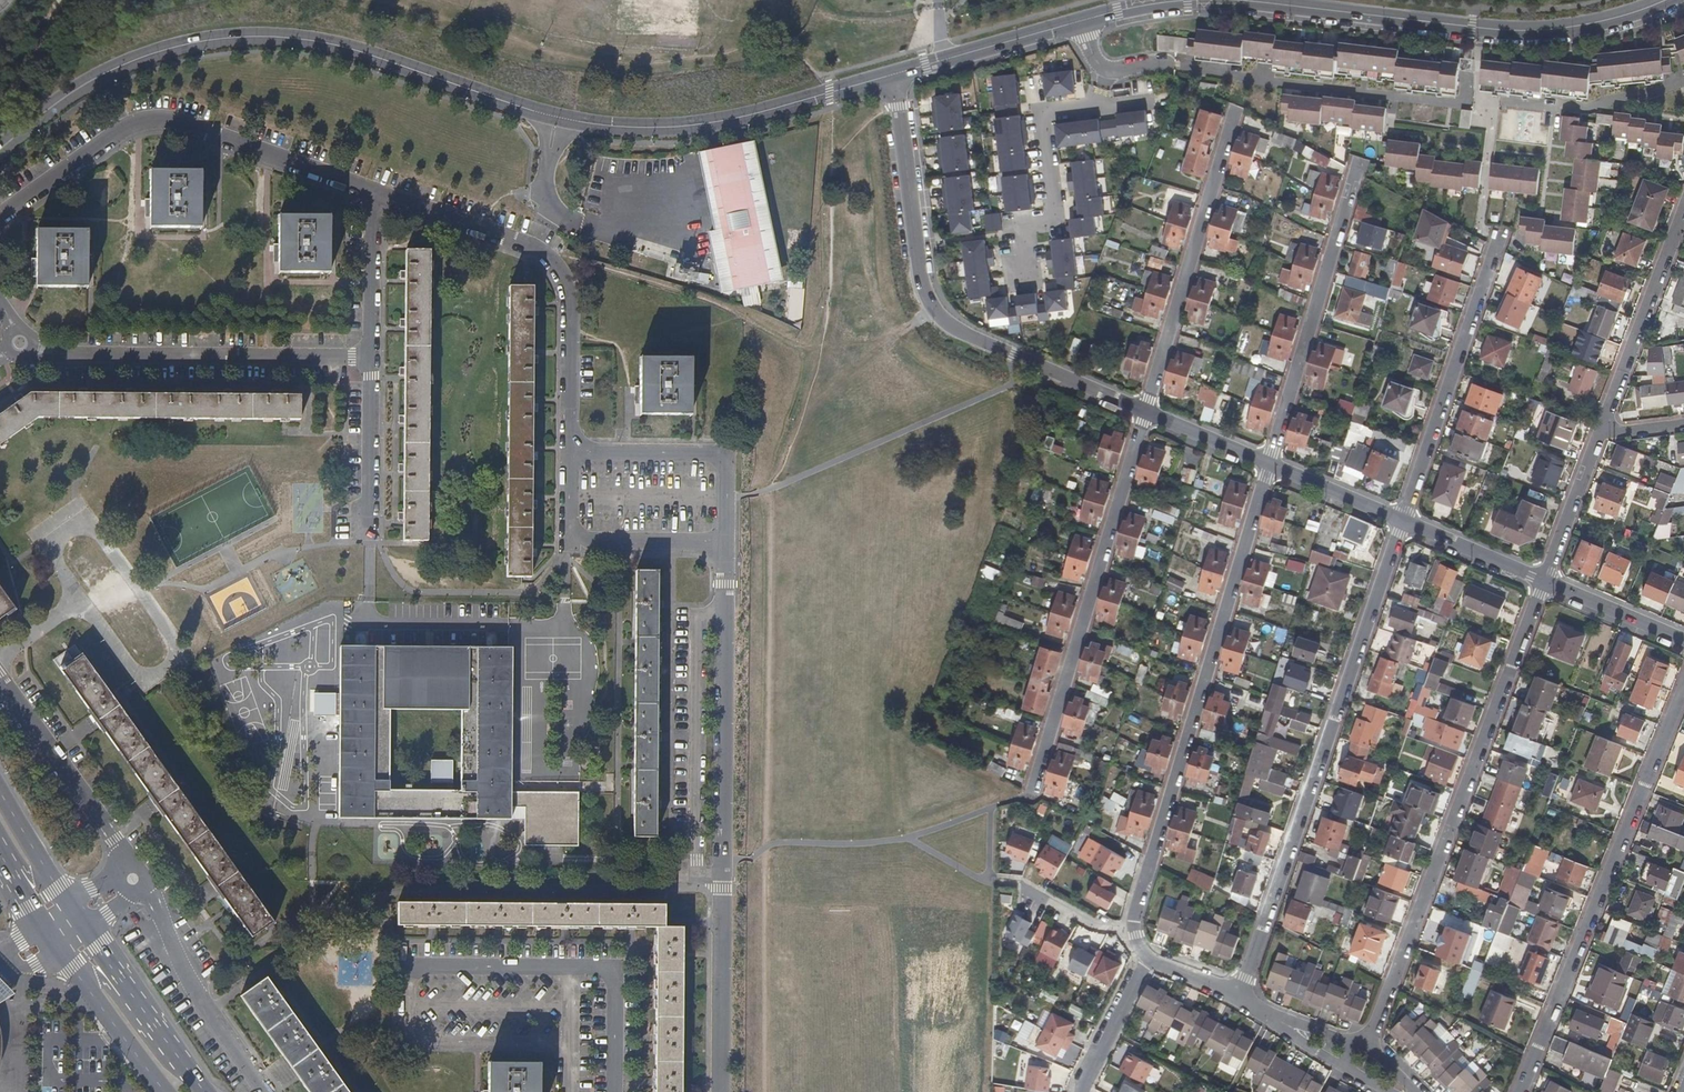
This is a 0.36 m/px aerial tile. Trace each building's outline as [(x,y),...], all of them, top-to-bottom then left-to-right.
[(1198,38),(1196,54),(1195,59),(1242,64),(1243,59),(1273,63),(1273,70),(1334,77),(1334,72),(1395,80),(1395,88),(1457,95),(1460,70),(1460,64),(1399,57),(1400,49),(1338,41),(1337,46),(1277,39),(1277,34),(1247,30),(1246,34),(1199,28),(1198,38)] [(1157,33),(1158,50),(1187,53),(1189,38),(1157,33)] [(1190,37),(1189,38),(1187,53),(1196,54),(1198,38),(1190,37)] [(1676,40),(1683,60),(1683,37),(1676,40)] [(1514,63),(1483,59),(1480,90),(1541,98),(1542,93),(1588,99),(1590,83),(1602,83),(1602,86),(1665,80),(1665,74),(1673,72),(1671,57),(1663,57),(1662,48),(1599,55),(1600,63),(1592,65),(1594,67),(1546,62),(1546,66),(1515,62),(1514,63)] [(1461,57),(1460,64),(1460,70),(1471,71),(1473,59),(1461,57)] [(1073,68),(1058,70),(1061,92),(1075,91),(1073,68)] [(1058,70),(1044,71),(1046,94),(1061,92),(1058,70)] [(1015,74),(993,76),(994,91),(1017,88),(1015,74)] [(1217,83),(1201,80),(1200,87),(1214,94),(1217,83)] [(1130,86),(1112,88),(1113,96),(1131,94),(1130,86)] [(1017,88),(994,91),(996,106),(1016,103),(1019,103),(1017,88)] [(960,93),(936,96),(937,105),(933,106),(934,115),(963,111),(960,93)] [(1352,128),(1385,132),(1387,107),(1356,104),(1357,99),(1324,95),(1323,97),(1284,93),(1282,110),(1290,111),(1288,121),(1321,124),(1321,120),(1352,124),(1352,128)] [(1016,103),(996,106),(997,111),(999,111),(1000,114),(1017,112),(1016,103)] [(1138,109),(1131,111),(1134,133),(1148,131),(1145,108),(1138,109)] [(1196,125),(1189,122),(1186,134),(1194,137),(1193,138),(1210,144),(1212,135),(1216,136),(1222,116),(1201,109),(1198,119),(1196,125)] [(1473,110),(1463,109),(1461,126),(1471,128),(1473,110)] [(963,111),(934,115),(935,123),(939,122),(940,132),(943,131),(962,129),(965,128),(963,111)] [(1116,113),(1117,119),(1119,133),(1120,136),(1134,133),(1131,111),(1123,112),(1116,113)] [(1614,124),(1613,129),(1612,136),(1629,139),(1629,142),(1644,143),(1643,147),(1658,149),(1657,157),(1674,159),(1675,150),(1683,151),(1683,143),(1683,133),(1661,131),(1662,124),(1647,122),(1647,119),(1632,117),(1632,114),(1615,112),(1615,115),(1614,124)] [(1615,115),(1598,113),(1597,122),(1614,124),(1615,115)] [(998,118),(995,118),(998,136),(1027,132),(1026,124),(1022,124),(1021,115),(1017,115),(998,118)] [(1573,188),(1567,188),(1565,204),(1564,220),(1589,223),(1591,207),(1592,191),(1599,192),(1601,177),(1602,160),(1593,159),(1594,143),(1588,142),(1589,127),(1580,125),(1581,117),(1564,115),(1563,124),(1566,124),(1564,140),(1569,141),(1568,156),(1577,157),(1575,174),(1573,188)] [(1098,118),(1084,120),(1087,143),(1089,143),(1102,141),(1101,135),(1099,122),(1098,118)] [(1117,119),(1108,120),(1110,134),(1119,133),(1117,119)] [(1084,120),(1071,122),(1072,132),(1073,145),(1087,143),(1084,120)] [(1108,120),(1099,122),(1101,135),(1110,134),(1108,120)] [(1073,145),(1072,132),(1071,122),(1056,124),(1059,147),(1073,145)] [(1296,139),(1275,130),(1271,141),(1293,149),(1296,139)] [(1241,140),(1238,139),(1234,151),(1254,157),(1256,149),(1265,152),(1270,139),(1259,136),(1244,131),(1241,140)] [(1027,132),(998,136),(1000,154),(1025,150),(1025,149),(1024,141),(1028,140),(1027,132)] [(943,137),(941,137),(942,146),(938,147),(939,155),(968,152),(965,134),(963,134),(943,137)] [(1210,144),(1193,138),(1184,170),(1204,176),(1211,155),(1207,154),(1210,144)] [(1296,139),(1293,149),(1327,167),(1332,159),(1296,139)] [(701,151),(715,216),(709,217),(713,246),(721,283),(732,281),(733,289),(774,281),(772,273),(780,271),(753,140),(701,151)] [(1405,142),(1389,140),(1386,165),(1402,167),(1418,169),(1417,180),(1432,182),(1432,186),(1449,188),(1464,190),(1465,186),(1481,188),(1484,163),(1466,161),(1466,165),(1451,163),(1436,161),(1436,157),(1420,155),(1422,144),(1405,142)] [(1344,157),(1344,147),(1335,146),(1334,157),(1344,157)] [(1025,150),(1000,154),(1002,172),(1004,172),(1025,169),(1031,168),(1030,159),(1026,160),(1026,152),(1025,150)] [(1078,151),(1079,159),(1090,158),(1089,150),(1078,151)] [(1254,157),(1234,151),(1231,163),(1234,164),(1232,172),(1248,177),(1254,157)] [(968,152),(939,155),(940,163),(944,163),(945,172),(948,172),(967,170),(970,169),(968,152)] [(1077,161),(1073,162),(1074,172),(1068,173),(1069,181),(1097,178),(1094,159),(1091,159),(1077,161)] [(1510,166),(1493,164),(1490,189),(1507,191),(1522,193),(1538,194),(1541,169),(1525,168),(1510,166)] [(1339,177),(1311,169),(1307,183),(1319,186),(1317,194),(1337,199),(1340,187),(1336,186),(1337,183),(1339,177)] [(202,172),(150,171),(150,199),(150,217),(150,228),(201,229),(202,172)] [(1005,176),(1003,176),(1005,194),(1034,191),(1033,182),(1029,183),(1028,173),(1026,173),(1005,176)] [(949,177),(946,177),(947,187),(943,187),(944,196),(973,192),(971,174),(968,174),(949,177)] [(1070,190),(1077,189),(1078,199),(1099,196),(1097,178),(1069,181),(1070,190)] [(1669,189),(1646,180),(1630,220),(1653,229),(1669,189)] [(1243,185),(1226,181),(1224,188),(1240,193),(1243,185)] [(1034,191),(1005,194),(1007,212),(1032,209),(1032,208),(1031,199),(1035,199),(1034,191)] [(973,192),(944,196),(945,204),(949,203),(950,213),(970,210),(975,210),(973,192)] [(1131,197),(1124,194),(1121,203),(1127,206),(1131,197)] [(1314,205),(1306,202),(1303,212),(1327,218),(1328,213),(1329,209),(1333,210),(1337,199),(1317,194),(1314,205)] [(1099,196),(1078,199),(1080,209),(1076,210),(1076,218),(1095,216),(1105,214),(1102,196),(1099,196)] [(1287,202),(1279,199),(1276,207),(1284,210),(1287,202)] [(1191,206),(1175,201),(1169,221),(1189,227),(1194,208),(1190,207),(1191,206)] [(1377,208),(1359,203),(1355,218),(1364,220),(1364,221),(1373,224),(1377,208)] [(1424,207),(1417,203),(1410,225),(1418,227),(1424,207)] [(1220,214),(1216,212),(1212,224),(1233,230),(1241,232),(1245,216),(1245,213),(1238,211),(1238,209),(1222,204),(1221,210),(1220,214)] [(970,210),(950,213),(953,233),(973,230),(970,210)] [(991,214),(985,214),(987,231),(1002,229),(1000,213),(991,214)] [(1076,218),(1071,218),(1073,229),(1069,230),(1070,238),(1074,238),(1098,234),(1095,216),(1076,218)] [(330,217),(279,217),(278,245),(278,263),(278,273),(330,274),(330,217)] [(1546,219),(1522,217),(1520,232),(1528,234),(1527,243),(1542,245),(1542,251),(1558,253),(1575,255),(1577,229),(1561,227),(1545,226),(1546,219)] [(1189,227),(1169,221),(1162,242),(1178,247),(1181,238),(1185,239),(1189,227)] [(1373,224),(1364,221),(1358,241),(1383,249),(1389,229),(1373,224)] [(1212,224),(1209,235),(1213,237),(1213,240),(1210,245),(1236,252),(1240,240),(1230,237),(1233,230),(1212,224)] [(89,231),(37,230),(37,259),(37,277),(37,288),(88,288),(89,231)] [(1646,241),(1624,233),(1615,257),(1637,265),(1646,241)] [(1070,238),(1054,241),(1055,251),(1046,252),(1047,260),(1076,256),(1074,238),(1070,238)] [(985,239),(963,242),(966,261),(995,257),(994,249),(987,250),(985,239)] [(1119,244),(1107,240),(1106,245),(1117,249),(1119,244)] [(1302,244),(1292,241),(1286,258),(1296,264),(1302,244)] [(1302,243),(1302,244),(1296,264),(1316,269),(1319,258),(1315,257),(1316,253),(1318,248),(1302,243)] [(1469,252),(1442,243),(1435,265),(1461,275),(1469,252)] [(947,244),(936,245),(937,256),(948,255),(947,244)] [(1168,250),(1151,244),(1148,253),(1165,259),(1168,250)] [(405,366),(405,374),(404,414),(404,422),(404,461),(404,469),(403,512),(403,520),(403,541),(428,541),(430,250),(406,251),(406,271),(406,279),(405,318),(405,326),(405,366)] [(1372,254),(1356,250),(1350,272),(1363,277),(1367,277),(1370,267),(1368,266),(1372,254)] [(1409,253),(1403,251),(1399,261),(1408,264),(1409,253)] [(1164,260),(1150,255),(1147,265),(1161,269),(1164,260)] [(1076,256),(1047,260),(1048,268),(1055,267),(1057,277),(1078,274),(1076,256)] [(995,257),(966,261),(968,279),(990,276),(989,266),(996,265),(995,257)] [(1399,261),(1390,258),(1383,278),(1393,281),(1399,261)] [(1408,264),(1399,261),(1392,287),(1403,291),(1404,291),(1405,287),(1402,287),(1408,264)] [(1294,271),(1283,268),(1279,280),(1291,283),(1291,284),(1306,288),(1308,283),(1309,280),(1312,281),(1316,269),(1296,264),(1294,271)] [(1140,269),(1128,266),(1126,273),(1137,277),(1140,269)] [(1242,277),(1223,267),(1220,278),(1239,284),(1242,277)] [(1154,272),(1145,269),(1140,283),(1150,286),(1154,272)] [(1521,273),(1517,272),(1508,292),(1532,303),(1543,279),(1523,269),(1521,273)] [(780,271),(772,273),(774,281),(781,280),(780,271)] [(1632,280),(1607,271),(1595,304),(1601,306),(1616,311),(1620,312),(1632,280)] [(1169,276),(1154,272),(1150,286),(1148,292),(1167,299),(1171,287),(1166,286),(1169,276)] [(698,273),(696,282),(707,284),(709,275),(698,273)] [(1683,273),(1673,302),(1678,303),(1674,312),(1683,316),(1683,273)] [(1462,282),(1437,274),(1429,298),(1451,306),(1452,301),(1455,302),(1462,282)] [(1376,283),(1348,275),(1337,315),(1359,322),(1359,321),(1364,322),(1366,314),(1362,312),(1367,291),(1386,297),(1389,288),(1376,284),(1376,283)] [(1001,286),(997,285),(991,287),(990,276),(968,279),(971,298),(987,296),(993,295),(999,294),(1001,286)] [(1059,289),(1046,291),(1048,303),(1049,311),(1068,309),(1066,289),(1076,288),(1074,278),(1058,280),(1059,289)] [(1198,287),(1194,285),(1190,297),(1210,302),(1216,282),(1200,278),(1199,284),(1198,287)] [(732,281),(721,283),(722,292),(733,289),(732,281)] [(1577,284),(1575,288),(1572,295),(1587,300),(1592,291),(1577,284)] [(533,287),(509,287),(506,577),(531,577),(531,556),(531,548),(531,508),(531,500),(532,459),(532,451),(532,412),(532,403),(533,363),(533,355),(533,315),(533,307),(533,287)] [(1280,287),(1277,294),(1291,301),(1304,306),(1307,298),(1280,287)] [(1403,291),(1392,287),(1389,295),(1401,299),(1403,291)] [(1037,292),(1017,295),(1018,306),(1019,314),(1038,312),(1039,320),(1050,319),(1049,311),(1048,303),(1038,304),(1037,292)] [(1145,300),(1136,297),(1132,309),(1143,312),(1143,313),(1157,317),(1160,309),(1164,310),(1167,299),(1148,292),(1145,300)] [(1532,303),(1508,292),(1497,316),(1521,327),(1532,303)] [(991,298),(988,305),(990,319),(1009,316),(1010,324),(1020,322),(1019,314),(1018,306),(1009,308),(1007,296),(999,297),(991,298)] [(1190,297),(1187,308),(1192,310),(1190,313),(1189,319),(1204,324),(1210,302),(1190,297)] [(1443,311),(1420,303),(1412,326),(1435,334),(1443,311)] [(1123,311),(1108,306),(1105,313),(1120,318),(1123,311)] [(1616,311),(1601,306),(1591,331),(1607,337),(1612,322),(1616,311)] [(1296,318),(1281,314),(1275,335),(1295,340),(1298,329),(1294,328),(1295,324),(1296,318)] [(1615,323),(1612,322),(1607,337),(1609,338),(1615,323)] [(1198,329),(1182,325),(1179,334),(1195,338),(1198,329)] [(1273,343),(1264,340),(1260,351),(1270,354),(1270,355),(1285,359),(1287,354),(1288,350),(1291,352),(1295,340),(1275,335),(1273,343)] [(1513,343),(1490,335),(1482,358),(1505,366),(1513,343)] [(1082,339),(1074,336),(1070,350),(1078,353),(1082,339)] [(1553,340),(1544,336),(1541,342),(1550,346),(1553,340)] [(1588,347),(1591,348),(1589,353),(1599,357),(1604,343),(1591,338),(1588,347)] [(1092,344),(1083,341),(1080,350),(1089,353),(1092,344)] [(1318,350),(1315,349),(1311,362),(1332,368),(1333,364),(1334,361),(1342,364),(1346,350),(1337,347),(1337,346),(1321,341),(1319,346),(1318,350)] [(1141,347),(1132,344),(1128,357),(1147,364),(1152,351),(1147,350),(1149,344),(1142,342),(1141,347)] [(1550,346),(1541,342),(1539,351),(1547,354),(1550,346)] [(1092,343),(1092,344),(1089,353),(1101,358),(1104,348),(1092,343)] [(1383,347),(1375,344),(1370,360),(1378,363),(1383,347)] [(1671,345),(1663,346),(1665,365),(1674,364),(1671,345)] [(1550,346),(1547,354),(1542,366),(1551,369),(1559,349),(1550,346)] [(1663,346),(1650,348),(1649,375),(1656,374),(1656,384),(1667,382),(1666,377),(1665,365),(1663,346)] [(1175,360),(1172,359),(1168,371),(1188,376),(1190,369),(1199,371),(1202,358),(1178,351),(1175,360)] [(1233,354),(1223,351),(1218,364),(1228,367),(1233,354)] [(1241,351),(1239,357),(1261,366),(1264,359),(1241,351)] [(1434,361),(1416,355),(1410,371),(1426,376),(1427,372),(1430,373),(1434,361)] [(1147,364),(1128,357),(1125,369),(1134,371),(1132,376),(1139,379),(1140,377),(1141,373),(1144,374),(1147,364)] [(691,358),(639,358),(639,386),(639,404),(639,415),(690,415),(691,358)] [(1265,370),(1232,359),(1228,370),(1252,377),(1261,380),(1262,380),(1265,370)] [(1311,362),(1307,374),(1311,375),(1309,379),(1308,383),(1326,388),(1330,374),(1332,368),(1311,362)] [(1598,371),(1578,363),(1569,389),(1589,396),(1598,371)] [(1551,369),(1542,366),(1540,372),(1551,375),(1553,370),(1551,369)] [(1188,376),(1168,371),(1165,382),(1170,383),(1167,392),(1182,396),(1188,376)] [(1555,378),(1540,372),(1537,379),(1551,385),(1555,378)] [(1339,377),(1330,374),(1326,388),(1336,391),(1339,377)] [(1261,380),(1252,377),(1246,396),(1255,399),(1260,385),(1261,380)] [(1637,391),(1638,408),(1645,407),(1645,408),(1670,405),(1683,403),(1683,380),(1676,381),(1667,382),(1656,384),(1641,386),(1642,390),(1637,391)] [(1221,390),(1202,382),(1197,398),(1205,400),(1203,405),(1215,409),(1221,390)] [(1415,389),(1393,382),(1385,405),(1407,413),(1415,389)] [(1504,395),(1474,384),(1467,404),(1496,414),(1504,395)] [(1275,389),(1260,385),(1255,399),(1253,405),(1273,411),(1277,400),(1272,398),(1273,394),(1275,389)] [(1230,395),(1221,390),(1215,409),(1223,411),(1230,395)] [(17,403),(0,415),(0,446),(38,419),(300,420),(301,395),(280,395),(272,395),(232,395),(224,395),(184,394),(175,395),(135,394),(127,394),(87,394),(79,394),(31,393),(24,398),(17,403)] [(24,398),(21,394),(14,399),(17,403),(24,398)] [(1342,398),(1328,394),(1325,403),(1339,408),(1342,398)] [(1359,399),(1348,395),(1346,400),(1357,403),(1359,399)] [(1346,400),(1342,398),(1339,408),(1338,409),(1340,410),(1354,414),(1357,403),(1346,400)] [(1359,399),(1357,403),(1354,414),(1352,420),(1364,425),(1370,403),(1359,399)] [(1338,409),(1323,404),(1320,412),(1337,418),(1340,410),(1338,409)] [(1273,411),(1253,405),(1247,426),(1263,430),(1265,425),(1266,421),(1270,423),(1273,411)] [(1496,421),(1465,410),(1458,429),(1489,441),(1496,421)] [(1578,422),(1548,411),(1539,437),(1568,448),(1578,422)] [(1298,418),(1295,417),(1291,429),(1311,435),(1315,424),(1318,425),(1320,417),(1309,414),(1309,415),(1299,412),(1298,418)] [(1391,483),(1400,464),(1410,441),(1364,425),(1352,420),(1350,430),(1345,444),(1340,461),(1336,474),(1343,477),(1345,471),(1344,470),(1346,465),(1366,473),(1391,483)] [(1311,435),(1291,429),(1287,442),(1291,442),(1289,448),(1311,454),(1313,447),(1307,446),(1311,435)] [(1489,441),(1458,429),(1450,449),(1481,461),(1489,441)] [(1112,438),(1105,436),(1101,448),(1121,454),(1124,442),(1121,441),(1123,435),(1114,432),(1112,438)] [(1321,445),(1330,449),(1328,457),(1340,461),(1345,444),(1323,438),(1321,445)] [(1640,451),(1619,444),(1612,464),(1632,472),(1640,451)] [(1121,454),(1101,448),(1098,459),(1106,462),(1104,468),(1112,470),(1114,464),(1117,465),(1121,454)] [(1148,453),(1144,452),(1139,468),(1159,474),(1165,453),(1149,448),(1148,453)] [(1566,462),(1544,453),(1533,480),(1556,489),(1566,462)] [(1467,470),(1446,463),(1434,498),(1455,506),(1460,492),(1461,488),(1467,470)] [(1087,469),(1073,464),(1070,472),(1084,477),(1087,469)] [(1344,470),(1345,471),(1364,479),(1366,473),(1346,465),(1344,470)] [(1682,468),(1678,478),(1675,484),(1683,483),(1683,467),(1682,468)] [(1136,478),(1140,479),(1137,488),(1153,493),(1159,474),(1139,468),(1136,478)] [(1195,470),(1187,468),(1183,482),(1190,485),(1195,470)] [(1678,478),(1662,472),(1656,487),(1672,493),(1675,484),(1678,478)] [(1205,476),(1198,475),(1195,488),(1202,490),(1205,476)] [(1108,484),(1092,479),(1086,499),(1105,506),(1110,491),(1107,490),(1108,484)] [(1246,486),(1230,481),(1224,502),(1243,508),(1247,497),(1243,496),(1246,486)] [(1628,491),(1605,482),(1596,508),(1603,511),(1602,514),(1607,516),(1608,512),(1619,516),(1628,491)] [(1191,489),(1183,486),(1181,491),(1189,494),(1191,489)] [(1051,489),(1042,487),(1038,499),(1047,502),(1051,489)] [(1105,506),(1086,499),(1079,520),(1096,525),(1098,520),(1101,521),(1105,506)] [(1271,505),(1267,504),(1264,516),(1283,522),(1289,504),(1273,499),(1271,505)] [(1003,502),(998,500),(993,510),(1001,513),(1003,509),(1004,506),(1002,505),(1003,502)] [(1156,500),(1153,507),(1175,517),(1178,510),(1156,500)] [(1518,516),(1502,510),(1494,532),(1522,543),(1536,537),(1547,509),(1525,500),(1518,516)] [(1243,508),(1224,502),(1218,522),(1234,527),(1236,518),(1240,519),(1243,508)] [(1664,509),(1657,506),(1650,525),(1657,527),(1664,509)] [(1675,507),(1666,508),(1659,524),(1669,524),(1675,507)] [(1153,510),(1150,517),(1171,525),(1174,518),(1153,510)] [(1322,515),(1310,512),(1305,528),(1317,532),(1322,515)] [(1128,518),(1125,517),(1120,533),(1140,539),(1146,519),(1130,514),(1128,518)] [(1341,524),(1345,526),(1341,538),(1363,547),(1372,526),(1345,514),(1341,524)] [(1283,522),(1264,516),(1260,527),(1264,528),(1262,534),(1278,539),(1283,522)] [(1056,523),(1048,521),(1046,527),(1054,530),(1056,523)] [(1074,526),(1059,522),(1056,532),(1071,536),(1074,526)] [(1194,528),(1191,535),(1213,544),(1216,537),(1194,528)] [(1117,544),(1120,546),(1118,554),(1134,559),(1134,556),(1143,559),(1146,548),(1138,546),(1140,539),(1120,533),(1117,544)] [(1156,538),(1147,534),(1145,540),(1150,542),(1154,544),(1156,538)] [(1091,541),(1075,536),(1069,556),(1088,563),(1092,551),(1088,550),(1091,541)] [(1605,548),(1585,540),(1574,566),(1594,574),(1605,548)] [(1028,544),(1022,542),(1012,571),(1018,573),(1028,544)] [(1651,545),(1643,542),(1641,547),(1649,550),(1651,545)] [(1226,554),(1209,549),(1204,569),(1223,575),(1228,559),(1224,558),(1226,554)] [(1349,554),(1334,549),(1332,557),(1333,558),(1346,562),(1349,554)] [(1332,557),(1312,550),(1309,562),(1329,568),(1333,558),(1332,557)] [(1633,561),(1611,551),(1600,576),(1622,586),(1633,561)] [(1069,556),(1058,553),(1056,559),(1068,562),(1069,556)] [(1069,556),(1068,562),(1064,577),(1079,581),(1080,577),(1084,578),(1088,563),(1069,556)] [(1305,573),(1308,562),(1291,558),(1288,569),(1305,573)] [(1435,559),(1434,563),(1458,573),(1459,570),(1435,559)] [(1270,566),(1251,560),(1245,581),(1264,586),(1270,566)] [(1416,565),(1410,563),(1403,584),(1421,589),(1428,564),(1418,561),(1416,565)] [(1458,573),(1434,563),(1427,581),(1451,591),(1446,601),(1455,604),(1464,583),(1455,580),(1458,573)] [(999,580),(1002,569),(984,564),(981,575),(999,580)] [(1349,578),(1319,567),(1308,599),(1338,610),(1349,578)] [(1223,575),(1204,569),(1198,590),(1214,594),(1215,590),(1219,591),(1223,575)] [(658,570),(635,570),(632,837),(655,837),(658,570)] [(1676,581),(1653,571),(1644,593),(1667,603),(1676,581)] [(1060,576),(1046,572),(1044,579),(1044,580),(1058,583),(1060,576)] [(1044,579),(1033,576),(1030,585),(1042,589),(1044,580),(1044,579)] [(1185,584),(1169,577),(1164,587),(1180,595),(1185,584)] [(1109,584),(1105,583),(1101,599),(1120,604),(1126,584),(1110,580),(1109,584)] [(1676,581),(1667,603),(1678,608),(1679,605),(1683,607),(1683,583),(1677,580),(1676,581)] [(1245,581),(1242,592),(1245,593),(1242,601),(1242,602),(1266,609),(1270,596),(1262,594),(1264,586),(1245,581)] [(1160,596),(1164,586),(1154,582),(1151,592),(1160,596)] [(1505,601),(1470,586),(1462,604),(1497,619),(1505,601)] [(15,609),(0,587),(0,620),(15,609)] [(1075,597),(1058,592),(1052,612),(1072,618),(1076,602),(1073,601),(1075,597)] [(1296,598),(1283,594),(1280,605),(1293,608),(1296,598)] [(1413,598),(1404,594),(1401,603),(1411,606),(1417,608),(1420,597),(1414,595),(1413,598)] [(1120,604),(1101,599),(1096,615),(1099,616),(1098,620),(1114,625),(1120,604)] [(1401,603),(1398,602),(1396,607),(1409,612),(1411,606),(1401,603)] [(1007,606),(1000,603),(994,622),(1020,632),(1023,623),(1004,615),(1007,606)] [(1409,612),(1396,607),(1389,625),(1411,633),(1417,616),(1445,626),(1448,619),(1417,608),(1411,606),(1409,612)] [(1353,613),(1347,611),(1344,617),(1350,620),(1353,613)] [(1072,618),(1052,612),(1046,633),(1063,638),(1064,634),(1067,634),(1072,618)] [(1206,621),(1190,616),(1184,636),(1204,642),(1208,626),(1205,625),(1206,621)] [(1557,621),(1556,625),(1560,626),(1572,631),(1574,627),(1557,621)] [(1560,626),(1556,625),(1549,641),(1553,643),(1560,626)] [(1560,626),(1553,643),(1549,654),(1573,664),(1584,636),(1572,631),(1560,626)] [(1232,637),(1228,636),(1225,648),(1244,653),(1250,634),(1236,630),(1234,634),(1233,633),(1232,637)] [(1416,641),(1396,634),(1388,657),(1409,664),(1416,641)] [(1491,642),(1469,634),(1460,659),(1481,668),(1485,658),(1491,642)] [(1204,642),(1184,636),(1178,656),(1194,661),(1197,652),(1200,654),(1204,642)] [(1320,645),(1299,638),(1293,655),(1314,663),(1320,645)] [(1439,644),(1431,640),(1428,646),(1438,649),(1439,644)] [(1496,644),(1491,642),(1485,658),(1490,660),(1496,644)] [(1633,648),(1619,642),(1600,688),(1612,694),(1613,694),(1620,697),(1629,675),(1623,673),(1633,648)] [(1091,645),(1087,644),(1083,660),(1102,665),(1108,646),(1099,643),(1099,645),(1091,643),(1091,645)] [(1134,651),(1118,644),(1115,653),(1130,659),(1134,651)] [(75,645),(53,659),(251,938),(273,922),(75,645)] [(524,845),(577,845),(578,792),(510,792),(511,648),(340,647),(340,694),(315,694),(314,715),(340,715),(339,818),(524,819),(524,845)] [(1061,654),(1042,648),(1036,667),(1030,665),(1027,674),(1033,676),(1033,679),(1049,683),(1052,674),(1055,675),(1061,654)] [(1222,659),(1225,660),(1224,664),(1225,664),(1224,668),(1239,673),(1244,653),(1225,648),(1222,659)] [(1260,651),(1252,649),(1250,655),(1258,658),(1260,651)] [(1440,653),(1437,651),(1434,658),(1449,663),(1451,664),(1454,657),(1441,651),(1440,653)] [(1142,655),(1135,652),(1131,662),(1137,665),(1142,655)] [(1280,657),(1278,664),(1272,684),(1285,688),(1286,685),(1305,691),(1311,673),(1304,671),(1305,667),(1293,664),(1294,661),(1280,657)] [(1375,676),(1373,675),(1367,690),(1389,698),(1394,685),(1391,684),(1398,664),(1381,658),(1375,676)] [(1449,663),(1434,658),(1429,671),(1429,672),(1424,687),(1453,698),(1461,701),(1464,693),(1438,683),(1440,676),(1443,677),(1449,663)] [(1669,667),(1647,659),(1639,679),(1661,687),(1669,667)] [(1102,665),(1083,660),(1079,671),(1083,672),(1081,678),(1089,680),(1091,674),(1099,677),(1102,665)] [(1147,667),(1139,665),(1134,682),(1141,685),(1147,667)] [(1429,672),(1421,670),(1411,699),(1419,702),(1420,700),(1424,687),(1429,672)] [(1250,682),(1236,677),(1234,684),(1248,689),(1250,682)] [(1529,696),(1534,698),(1531,705),(1548,711),(1549,712),(1559,686),(1536,677),(1529,696)] [(1033,679),(1032,681),(1023,708),(1043,714),(1049,694),(1046,693),(1049,683),(1033,679)] [(1661,687),(1639,679),(1631,700),(1652,709),(1661,687)] [(1177,688),(1169,686),(1165,697),(1185,703),(1190,687),(1186,686),(1187,684),(1179,682),(1177,688)] [(1285,688),(1272,684),(1269,695),(1265,710),(1280,715),(1291,719),(1308,725),(1309,725),(1312,716),(1298,711),(1298,713),(1280,707),(1282,701),(1279,700),(1279,699),(1285,701),(1288,689),(1285,688)] [(1087,690),(1084,698),(1099,705),(1106,707),(1109,700),(1087,690)] [(1213,699),(1210,698),(1207,709),(1226,715),(1228,710),(1235,712),(1239,699),(1216,692),(1213,699)] [(1267,699),(1247,692),(1243,704),(1263,710),(1267,699)] [(1587,697),(1582,695),(1579,701),(1585,703),(1587,697)] [(1185,703),(1165,697),(1162,709),(1170,711),(1168,717),(1177,720),(1178,713),(1182,714),(1185,703)] [(1075,699),(1071,698),(1066,714),(1086,720),(1093,723),(1097,712),(1099,705),(1075,698),(1075,699)] [(1461,701),(1453,698),(1444,719),(1467,728),(1475,707),(1461,701)] [(1420,700),(1419,702),(1415,713),(1426,717),(1435,721),(1438,713),(1422,706),(1424,701),(1420,700)] [(1618,700),(1615,708),(1631,714),(1634,707),(1618,700)] [(1526,703),(1524,702),(1511,733),(1535,742),(1548,711),(1531,705),(1526,703)] [(1136,705),(1131,703),(1128,708),(1133,711),(1136,705)] [(1361,719),(1357,718),(1349,742),(1352,743),(1369,748),(1386,754),(1386,752),(1376,748),(1388,712),(1366,704),(1362,717),(1364,718),(1363,720),(1361,719)] [(995,706),(993,712),(1020,721),(1022,715),(995,706)] [(1207,709),(1203,721),(1207,722),(1205,728),(1221,733),(1226,715),(1207,709)] [(1262,727),(1260,726),(1255,742),(1278,749),(1298,756),(1301,746),(1273,737),(1280,715),(1265,710),(1260,725),(1263,726),(1262,727)] [(1141,718),(1127,711),(1123,718),(1137,725),(1141,718)] [(1086,720),(1066,714),(1063,726),(1066,727),(1064,733),(1073,736),(1074,730),(1082,732),(1086,720)] [(1645,723),(1625,714),(1617,735),(1637,743),(1645,723)] [(1422,727),(1427,730),(1424,737),(1458,750),(1465,732),(1435,721),(1426,717),(1422,727)] [(1308,725),(1291,719),(1288,728),(1305,734),(1308,725)] [(1412,721),(1407,719),(1403,729),(1408,732),(1412,721)] [(1019,726),(1017,733),(1013,744),(1033,750),(1037,734),(1034,733),(1036,728),(1020,724),(1019,726)] [(1218,734),(1201,729),(1198,737),(1215,743),(1218,734)] [(1163,736),(1155,733),(1149,752),(1169,758),(1174,742),(1171,741),(1170,739),(1162,736),(1163,736)] [(1535,742),(1511,733),(1505,750),(1518,754),(1516,760),(1538,768),(1540,762),(1536,760),(1541,745),(1535,742)] [(1619,745),(1596,736),(1583,767),(1604,775),(1607,767),(1610,768),(1619,745)] [(1116,742),(1117,742),(1115,747),(1123,750),(1127,741),(1118,737),(1116,742)] [(1058,742),(1056,750),(1059,751),(1080,757),(1082,750),(1058,742)] [(1255,742),(1252,754),(1246,774),(1255,777),(1270,782),(1284,787),(1288,776),(1271,770),(1278,749),(1255,742)] [(1369,748),(1352,743),(1339,780),(1351,784),(1353,776),(1372,783),(1374,776),(1381,779),(1384,770),(1364,763),(1369,748)] [(1033,750),(1013,744),(1007,764),(1023,769),(1026,760),(1029,761),(1033,750)] [(1624,747),(1619,745),(1610,768),(1612,769),(1615,770),(1624,747)] [(1197,753),(1194,752),(1190,764),(1210,770),(1214,758),(1205,756),(1207,750),(1199,747),(1197,753)] [(1149,752),(1141,748),(1133,765),(1144,769),(1146,764),(1149,752)] [(1434,752),(1433,752),(1425,771),(1449,780),(1458,756),(1436,748),(1434,752)] [(1057,756),(1054,755),(1049,771),(1069,777),(1073,765),(1078,766),(1081,757),(1080,757),(1059,751),(1057,756)] [(1169,758),(1149,752),(1146,764),(1154,766),(1152,772),(1161,774),(1162,768),(1166,769),(1169,758)] [(452,761),(432,761),(431,782),(452,782),(452,761)] [(1006,770),(991,761),(987,769),(998,775),(1002,778),(1006,770)] [(1527,769),(1504,761),(1498,779),(1520,787),(1527,769)] [(1675,783),(1683,786),(1682,792),(1683,792),(1683,761),(1675,783)] [(1109,765),(1100,762),(1095,774),(1105,777),(1109,765)] [(1210,770),(1190,764),(1187,776),(1190,777),(1189,783),(1197,785),(1199,779),(1207,782),(1210,770)] [(1610,768),(1607,767),(1604,775),(1609,777),(1612,769),(1610,768)] [(1069,777),(1049,771),(1045,787),(1048,788),(1047,792),(1063,798),(1069,777)] [(1558,776),(1550,773),(1541,795),(1550,798),(1558,776)] [(1246,774),(1244,780),(1242,788),(1251,790),(1255,777),(1246,774)] [(1604,790),(1579,780),(1571,801),(1596,811),(1600,800),(1603,792),(1604,790)] [(1284,787),(1270,782),(1267,792),(1282,798),(1286,787),(1284,787)] [(1440,795),(1411,784),(1403,804),(1425,812),(1430,814),(1434,805),(1436,806),(1440,795)] [(1138,791),(1130,789),(1124,808),(1132,810),(1152,816),(1157,800),(1153,799),(1154,795),(1138,791)] [(1126,799),(1113,792),(1109,800),(1115,803),(1123,807),(1126,799)] [(1521,800),(1499,792),(1490,816),(1511,825),(1521,800)] [(1109,800),(1102,796),(1097,805),(1110,812),(1115,803),(1109,800)] [(1239,797),(1234,814),(1233,815),(1236,816),(1247,820),(1262,825),(1266,826),(1272,808),(1239,797)] [(1389,812),(1396,815),(1388,834),(1392,835),(1413,843),(1425,812),(1403,804),(1394,800),(1389,812)] [(1542,805),(1540,804),(1535,816),(1555,824),(1560,812),(1547,806),(1547,805),(1543,802),(1542,805)] [(1081,809),(1068,803),(1065,810),(1078,816),(1081,809)] [(1342,806),(1339,816),(1367,826),(1370,816),(1342,806)] [(1660,806),(1652,824),(1677,834),(1683,817),(1683,816),(1660,806)] [(1178,818),(1174,816),(1171,827),(1191,833),(1195,822),(1202,825),(1205,816),(1181,808),(1178,818)] [(1088,813),(1082,810),(1079,816),(1086,819),(1088,813)] [(1130,818),(1120,815),(1115,832),(1130,836),(1131,833),(1142,836),(1143,833),(1146,834),(1152,816),(1132,810),(1130,818)] [(1236,816),(1233,815),(1228,834),(1231,835),(1229,843),(1239,846),(1245,826),(1247,821),(1236,818),(1236,816)] [(1348,825),(1324,817),(1315,843),(1340,852),(1362,859),(1364,854),(1364,853),(1341,845),(1348,825)] [(1247,820),(1247,821),(1245,826),(1260,832),(1260,830),(1262,825),(1247,820)] [(1648,836),(1683,850),(1683,837),(1677,834),(1652,824),(1648,836)] [(1502,834),(1479,825),(1469,851),(1492,859),(1502,834)] [(1171,827),(1168,839),(1171,840),(1169,848),(1179,852),(1178,857),(1193,861),(1196,850),(1187,847),(1191,833),(1171,827)] [(1196,827),(1194,832),(1206,837),(1207,831),(1196,827)] [(1249,841),(1243,839),(1239,848),(1240,848),(1264,856),(1272,835),(1260,830),(1260,832),(1257,838),(1251,835),(1249,841)] [(1035,842),(1012,834),(1005,853),(1013,856),(1012,858),(1027,864),(1035,842)] [(1413,843),(1392,835),(1382,861),(1386,863),(1406,871),(1416,844),(1413,843)] [(1066,857),(1045,845),(1034,865),(1041,869),(1040,871),(1047,875),(1054,879),(1065,858),(1066,857)] [(1123,859),(1099,845),(1089,863),(1113,877),(1119,866),(1123,859)] [(1545,851),(1531,845),(1521,871),(1534,876),(1545,851)] [(1238,854),(1245,857),(1244,860),(1261,866),(1264,856),(1240,848),(1238,854)] [(1317,857),(1300,852),(1297,860),(1313,866),(1317,857)] [(1337,860),(1338,862),(1342,866),(1340,870),(1329,865),(1326,871),(1354,880),(1354,879),(1362,859),(1340,852),(1337,859),(1337,860)] [(1558,863),(1560,855),(1550,852),(1547,861),(1558,863)] [(1364,854),(1362,859),(1354,879),(1362,883),(1371,857),(1364,854)] [(1502,875),(1504,876),(1497,893),(1480,885),(1487,866),(1462,856),(1454,880),(1457,881),(1509,902),(1521,871),(1506,865),(1502,875)] [(1588,867),(1564,858),(1556,878),(1580,887),(1588,867)] [(1251,865),(1243,862),(1232,892),(1250,898),(1259,874),(1249,870),(1251,865)] [(1647,862),(1640,881),(1653,886),(1651,890),(1664,895),(1677,900),(1683,887),(1683,884),(1683,873),(1680,871),(1675,869),(1674,868),(1672,872),(1647,862)] [(1406,871),(1386,863),(1379,883),(1403,891),(1410,872),(1406,871)] [(1215,878),(1193,869),(1189,878),(1213,888),(1215,878)] [(1309,872),(1305,870),(1299,889),(1303,890),(1309,872)] [(1303,890),(1299,889),(1296,898),(1342,914),(1345,908),(1323,900),(1330,879),(1309,872),(1303,890)] [(1111,884),(1098,877),(1086,897),(1108,910),(1115,896),(1107,891),(1111,884)] [(1475,894),(1493,902),(1483,926),(1487,928),(1497,931),(1508,904),(1509,902),(1457,881),(1453,890),(1474,898),(1475,894)] [(1683,887),(1677,900),(1674,907),(1683,910),(1683,888),(1683,887)] [(1400,897),(1375,888),(1365,914),(1390,924),(1400,897)] [(1571,898),(1547,888),(1538,909),(1563,919),(1567,908),(1571,898)] [(1654,899),(1637,892),(1628,914),(1645,921),(1654,899)] [(1175,911),(1165,907),(1158,927),(1169,931),(1168,934),(1175,937),(1186,907),(1190,897),(1182,895),(1180,900),(1175,911)] [(1677,900),(1664,895),(1662,902),(1674,907),(1677,900)] [(1292,900),(1289,898),(1283,914),(1286,915),(1292,900)] [(1292,900),(1286,915),(1283,925),(1304,933),(1313,909),(1305,907),(1306,905),(1292,900)] [(397,902),(397,926),(656,927),(655,1091),(680,1091),(682,927),(664,926),(664,904),(397,902)] [(1537,915),(1508,904),(1497,931),(1510,936),(1519,914),(1534,922),(1537,915)] [(1195,910),(1186,907),(1175,937),(1174,940),(1194,947),(1195,944),(1202,924),(1191,920),(1195,910)] [(1672,912),(1661,907),(1656,920),(1663,923),(1667,925),(1672,913),(1672,912)] [(1672,913),(1667,925),(1664,932),(1663,936),(1672,940),(1678,924),(1682,926),(1683,922),(1683,918),(1672,913)] [(1203,921),(1202,924),(1195,944),(1213,951),(1224,920),(1225,917),(1217,914),(1213,925),(1203,921)] [(1031,923),(1016,915),(1005,935),(1028,947),(1035,934),(1027,930),(1031,923)] [(1558,924),(1538,916),(1528,941),(1550,949),(1554,940),(1551,940),(1558,924)] [(1233,924),(1224,920),(1213,951),(1212,954),(1219,956),(1220,953),(1232,957),(1239,938),(1229,934),(1233,924)] [(1518,939),(1524,926),(1516,923),(1511,936),(1518,939)] [(1382,932),(1361,924),(1350,953),(1371,961),(1382,932)] [(1450,928),(1438,924),(1432,939),(1448,946),(1449,942),(1451,942),(1453,939),(1451,938),(1451,937),(1447,936),(1450,928)] [(1560,924),(1558,924),(1551,940),(1554,940),(1560,924)] [(1608,933),(1604,932),(1600,941),(1621,949),(1628,931),(1611,924),(1608,933)] [(1070,936),(1052,927),(1039,952),(1057,961),(1070,936)] [(1497,931),(1487,928),(1481,943),(1491,947),(1492,946),(1497,931)] [(1510,936),(1497,931),(1492,946),(1506,952),(1511,937),(1510,936)] [(1663,936),(1649,931),(1638,956),(1643,958),(1652,962),(1658,948),(1663,936)] [(1386,934),(1382,932),(1371,961),(1375,962),(1386,934)] [(1672,940),(1663,936),(1658,948),(1668,952),(1672,940)] [(1488,949),(1480,945),(1475,958),(1483,961),(1488,949)] [(1531,945),(1529,951),(1550,960),(1553,953),(1531,945)] [(1088,952),(1078,948),(1068,968),(1085,977),(1098,951),(1090,947),(1088,952)] [(1679,951),(1672,970),(1674,971),(1683,975),(1683,947),(1682,952),(1679,951)] [(1504,954),(1493,949),(1487,963),(1498,968),(1504,954)] [(1115,954),(1107,950),(1093,977),(1110,985),(1121,965),(1112,960),(1115,954)] [(1550,960),(1529,951),(1519,976),(1540,985),(1541,983),(1542,981),(1550,960)] [(1638,956),(1625,951),(1618,967),(1628,970),(1634,973),(1636,969),(1638,969),(1643,958),(1638,956)] [(1287,956),(1279,952),(1266,985),(1286,992),(1294,970),(1284,966),(1287,956)] [(1485,964),(1474,960),(1471,969),(1481,973),(1485,964)] [(1304,974),(1294,970),(1286,992),(1304,999),(1315,969),(1316,967),(1308,963),(1304,974)] [(1595,976),(1599,978),(1594,990),(1590,989),(1588,988),(1585,997),(1617,1010),(1618,1010),(1622,1002),(1618,1000),(1628,976),(1626,975),(1617,971),(1600,964),(1595,976)] [(1441,972),(1422,965),(1415,985),(1433,991),(1441,972)] [(1628,970),(1618,967),(1617,971),(1626,975),(1628,970)] [(1323,973),(1315,969),(1304,999),(1302,1003),(1321,1009),(1322,1006),(1329,987),(1319,984),(1323,973)] [(1674,971),(1665,995),(1683,1003),(1683,975),(1674,971)] [(14,989),(0,976),(0,999),(14,989)] [(1599,978),(1595,976),(1590,989),(1594,990),(1599,978)] [(239,996),(308,1091),(349,1091),(282,998),(277,991),(266,977),(239,996)] [(1331,984),(1329,987),(1322,1006),(1341,1014),(1352,983),(1354,980),(1345,977),(1341,987),(1331,984)] [(1477,984),(1467,980),(1462,994),(1472,998),(1477,984)] [(1167,992),(1149,983),(1138,1004),(1148,1009),(1143,1019),(1151,1023),(1166,995),(1167,992)] [(1360,987),(1352,983),(1341,1014),(1340,1017),(1359,1024),(1367,1001),(1356,997),(1360,987)] [(1651,991),(1642,987),(1636,1002),(1645,1006),(1651,991)] [(1517,1001),(1491,990),(1479,1019),(1505,1030),(1517,1001)] [(1183,1004),(1166,995),(1151,1023),(1147,1030),(1155,1035),(1157,1030),(1157,1031),(1162,1021),(1172,1026),(1183,1004)] [(1662,1001),(1653,1022),(1674,1030),(1676,1026),(1683,1029),(1683,1019),(1679,1017),(1683,1010),(1662,1001)] [(1634,1007),(1622,1002),(1618,1010),(1631,1015),(1631,1013),(1634,1007)] [(1072,1004),(1070,1012),(1085,1017),(1088,1009),(1072,1004)] [(1201,1014),(1183,1004),(1172,1026),(1182,1031),(1176,1041),(1185,1046),(1187,1042),(1201,1014)] [(1580,1004),(1577,1010),(1605,1021),(1607,1015),(1580,1004)] [(1605,1021),(1577,1010),(1570,1027),(1598,1039),(1601,1030),(1612,1035),(1606,1050),(1595,1046),(1592,1051),(1612,1060),(1621,1038),(1628,1023),(1614,1017),(1607,1015),(1605,1021)] [(1618,1010),(1617,1010),(1614,1017),(1628,1023),(1631,1015),(1618,1010)] [(1203,1011),(1201,1014),(1187,1042),(1194,1046),(1199,1036),(1209,1041),(1218,1023),(1219,1020),(1203,1011)] [(1415,1023),(1406,1015),(1389,1031),(1404,1047),(1406,1044),(1434,1017),(1428,1011),(1424,1016),(1422,1015),(1415,1023)] [(1073,1024),(1053,1013),(1044,1030),(1070,1043),(1074,1036),(1068,1033),(1073,1024)] [(1438,1013),(1434,1017),(1406,1044),(1419,1057),(1446,1031),(1438,1023),(1443,1018),(1438,1013)] [(1631,1015),(1628,1023),(1621,1038),(1629,1042),(1645,1048),(1655,1023),(1631,1013),(1631,1015)] [(1236,1032),(1218,1023),(1209,1041),(1207,1045),(1216,1050),(1211,1060),(1219,1064),(1221,1060),(1236,1032)] [(1237,1029),(1236,1032),(1221,1060),(1229,1064),(1234,1055),(1244,1060),(1256,1039),(1237,1029)] [(1070,1043),(1044,1030),(1035,1047),(1056,1057),(1060,1048),(1066,1050),(1070,1043)] [(1454,1040),(1446,1031),(1419,1057),(1434,1072),(1461,1044),(1462,1043),(1458,1038),(1454,1042),(1453,1041),(1454,1040)] [(998,1041),(1009,1041),(1009,1032),(998,1032),(998,1041)] [(1565,1055),(1563,1059),(1605,1076),(1608,1069),(1612,1061),(1612,1060),(1592,1051),(1555,1036),(1549,1049),(1565,1055)] [(1629,1042),(1621,1038),(1612,1060),(1612,1061),(1620,1065),(1629,1042)] [(1466,1049),(1461,1044),(1434,1072),(1432,1075),(1445,1089),(1448,1086),(1463,1071),(1455,1064),(1463,1055),(1462,1054),(1466,1049)] [(1276,1054),(1258,1045),(1247,1066),(1257,1071),(1252,1081),(1260,1085),(1275,1057),(1276,1054)] [(1669,1060),(1648,1051),(1639,1075),(1661,1083),(1669,1060)] [(1153,1066),(1128,1053),(1119,1070),(1143,1083),(1153,1066)] [(1275,1057),(1260,1085),(1258,1088),(1265,1091),(1266,1091),(1270,1084),(1279,1088),(1291,1065),(1275,1057)] [(1620,1065),(1612,1061),(1608,1069),(1621,1074),(1624,1066),(1620,1065)] [(487,1062),(487,1090),(487,1091),(539,1091),(539,1063),(487,1062)] [(1291,1065),(1279,1088),(1287,1091),(1297,1091),(1307,1073),(1291,1065)] [(1028,1066),(1025,1089),(1043,1091),(1048,1091),(1050,1078),(1047,1078),(1048,1069),(1028,1066)] [(1463,1071),(1448,1086),(1455,1091),(1470,1091),(1485,1077),(1487,1075),(1481,1069),(1473,1076),(1465,1069),(1463,1071)] [(1605,1076),(1599,1091),(1614,1091),(1622,1074),(1621,1074),(1608,1069),(1605,1076)] [(1307,1073),(1297,1091),(1320,1091),(1325,1083),(1307,1073)] [(1485,1077),(1470,1091),(1484,1091),(1483,1091),(1491,1084),(1485,1077)] [(1549,1080),(1543,1091),(1570,1091),(1549,1080)]
